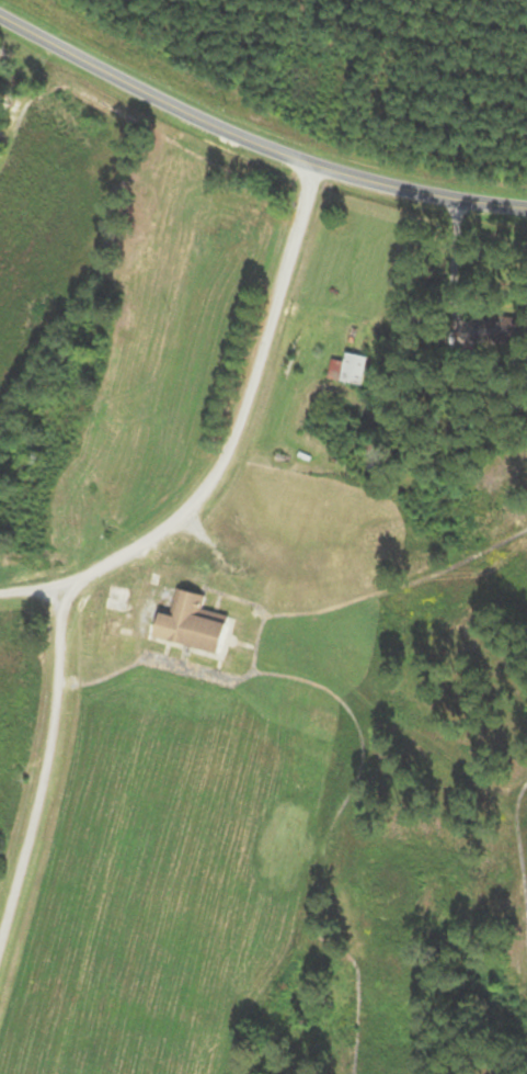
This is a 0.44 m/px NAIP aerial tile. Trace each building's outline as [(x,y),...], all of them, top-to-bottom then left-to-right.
[(477,318),(477,343),(526,343),(526,318),(477,318)] [(364,386),(369,357),(348,353),(346,362),(333,360),(329,380),(364,386)] [(225,657),(234,617),(203,610),(207,594),(145,581),(132,637),(225,657)] [(120,654),(131,588),(110,585),(100,651),(120,654)]
